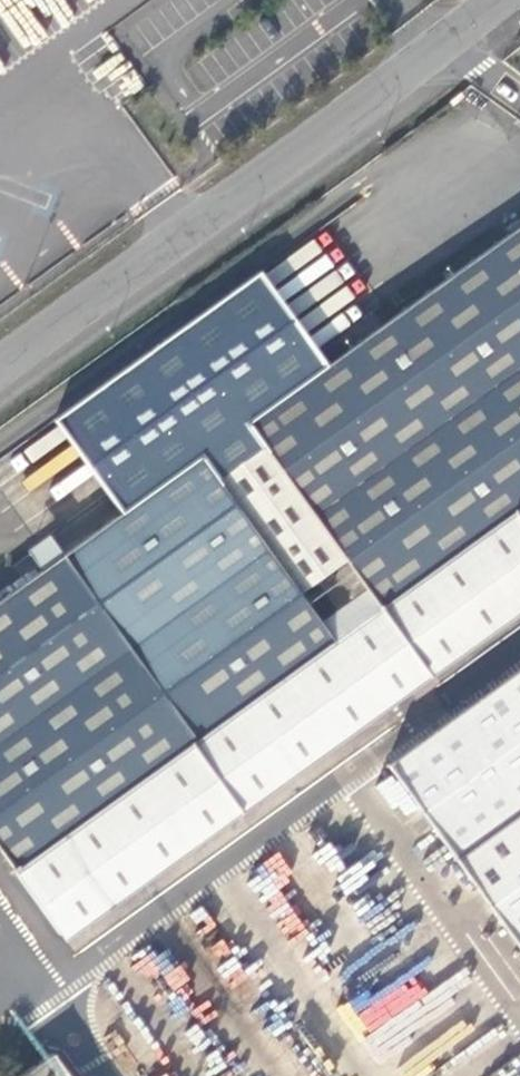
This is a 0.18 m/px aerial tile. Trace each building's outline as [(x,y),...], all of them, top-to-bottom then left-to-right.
[(264,448),(382,612),(519,513),(519,231),(324,371),(248,426),(264,448)] [(215,484),(264,448),(248,426),(324,371),(258,278),(54,424),(120,516),(198,460),(215,484)] [(264,448),(215,484),(333,648),(382,612),(264,448)] [(215,484),(198,460),(120,516),(61,558),(40,573),(0,602),(0,851),(17,874),(333,648),(215,484)] [(333,648),(17,874),(62,937),(378,711),(373,704),(519,599),(519,513),(382,612),(333,648)] [(40,573),(61,558),(49,541),(28,556),(40,573)] [(390,768),(519,948),(519,673),(390,768)] [(55,1056),(26,1075),(69,1075),(55,1056)]
